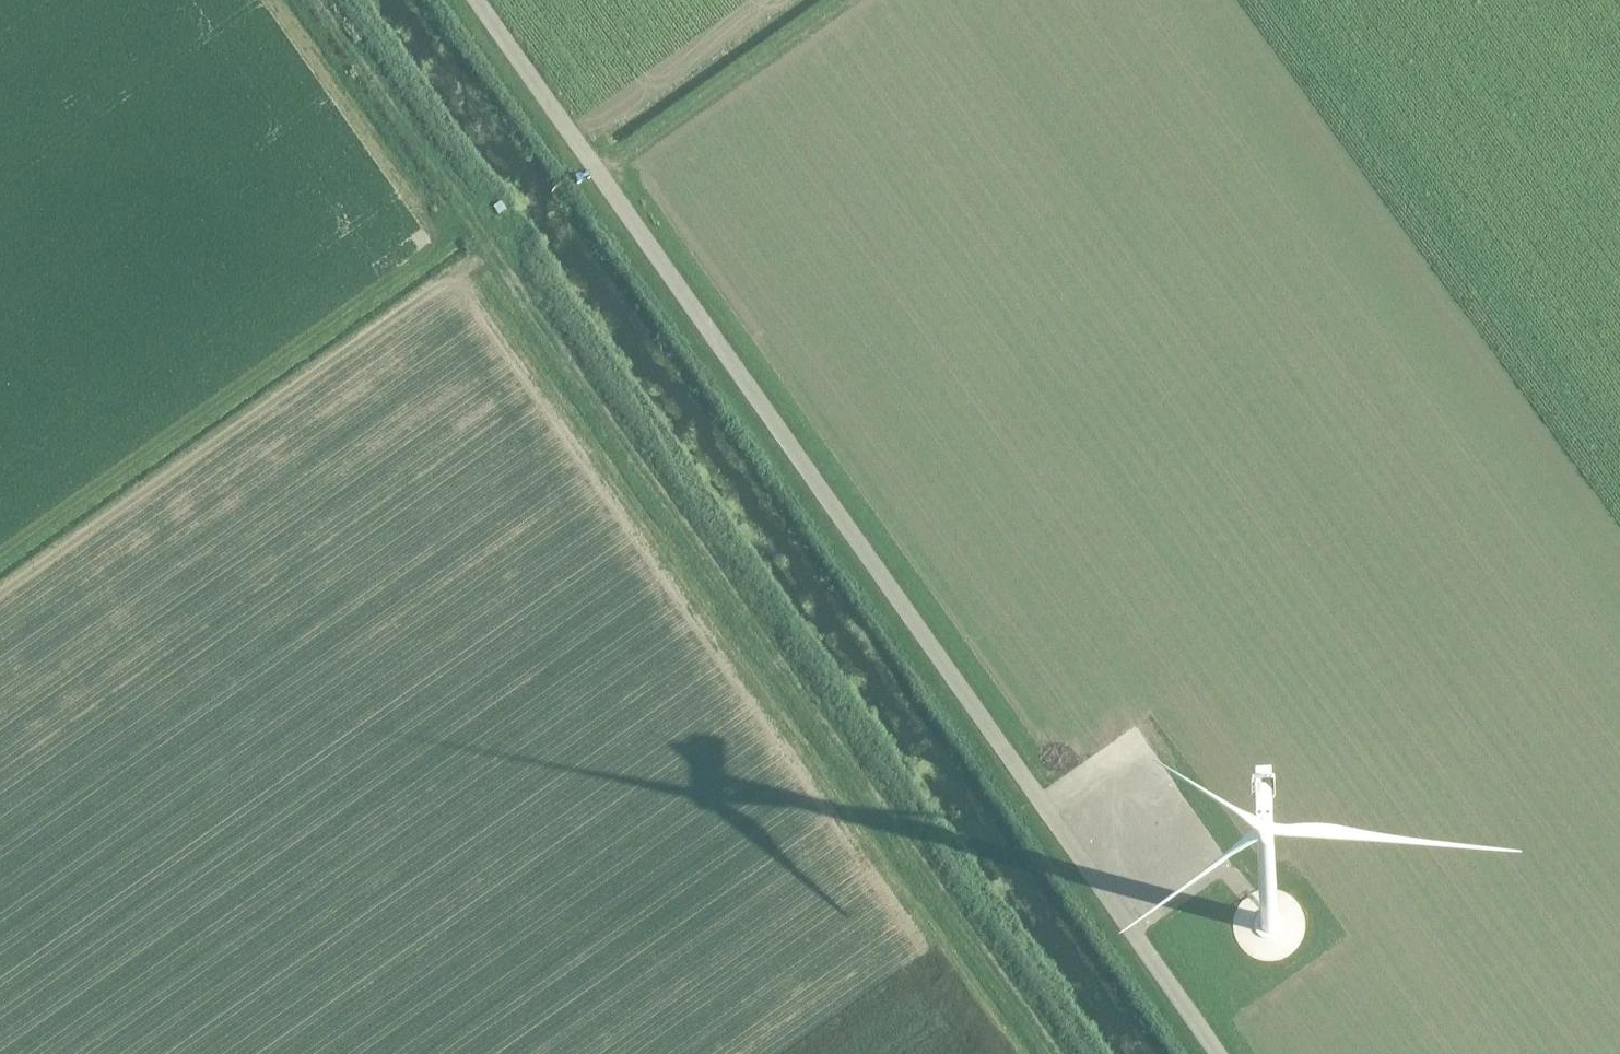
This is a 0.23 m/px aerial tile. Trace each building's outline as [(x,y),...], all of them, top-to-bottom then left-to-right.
[(1259,923),(1259,924),(1259,926),(1260,928),(1261,930),(1262,931),(1263,932),(1265,933),(1266,934),(1268,934),(1270,934),(1272,934),(1274,933),(1275,932),(1276,931),(1278,929),(1278,928),(1279,926),(1279,924),(1279,922),(1278,921),(1277,919),(1276,918),(1275,916),(1273,915),(1272,915),(1270,914),(1268,914),(1266,915),(1265,916),(1263,917),(1262,918),(1261,919),(1260,921),(1259,923)]
